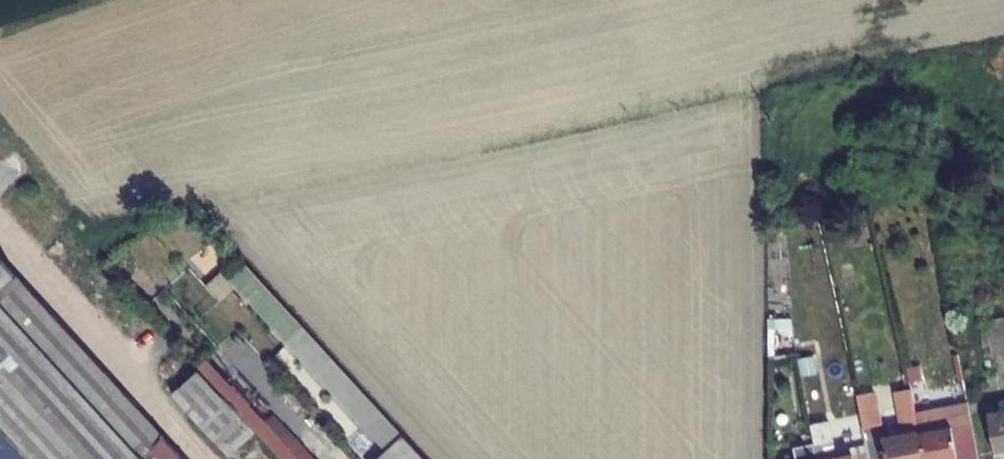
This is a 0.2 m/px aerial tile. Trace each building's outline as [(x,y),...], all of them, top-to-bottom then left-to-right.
[(0,260),(0,458),(182,458),(0,260)] [(247,266),(229,282),(385,452),(377,458),(425,458),(247,266)] [(197,369),(279,458),(317,458),(218,350),(197,369)] [(339,419),(337,420),(320,401),(327,394),(298,363),(287,373),(342,431),(347,427),(339,419)] [(198,373),(172,396),(227,457),(253,434),(198,373)] [(913,392),(921,434),(900,438),(904,458),(942,458),(930,394),(929,389),(913,392)] [(930,394),(942,458),(976,458),(970,427),(957,430),(949,390),(930,394)] [(892,391),(875,394),(881,427),(898,424),(892,391)] [(986,402),(970,405),(975,427),(990,424),(986,402)] [(827,424),(831,443),(834,458),(888,458),(886,452),(853,458),(850,441),(849,442),(845,421),(827,424)] [(831,443),(811,447),(813,458),(834,458),(831,443)]
